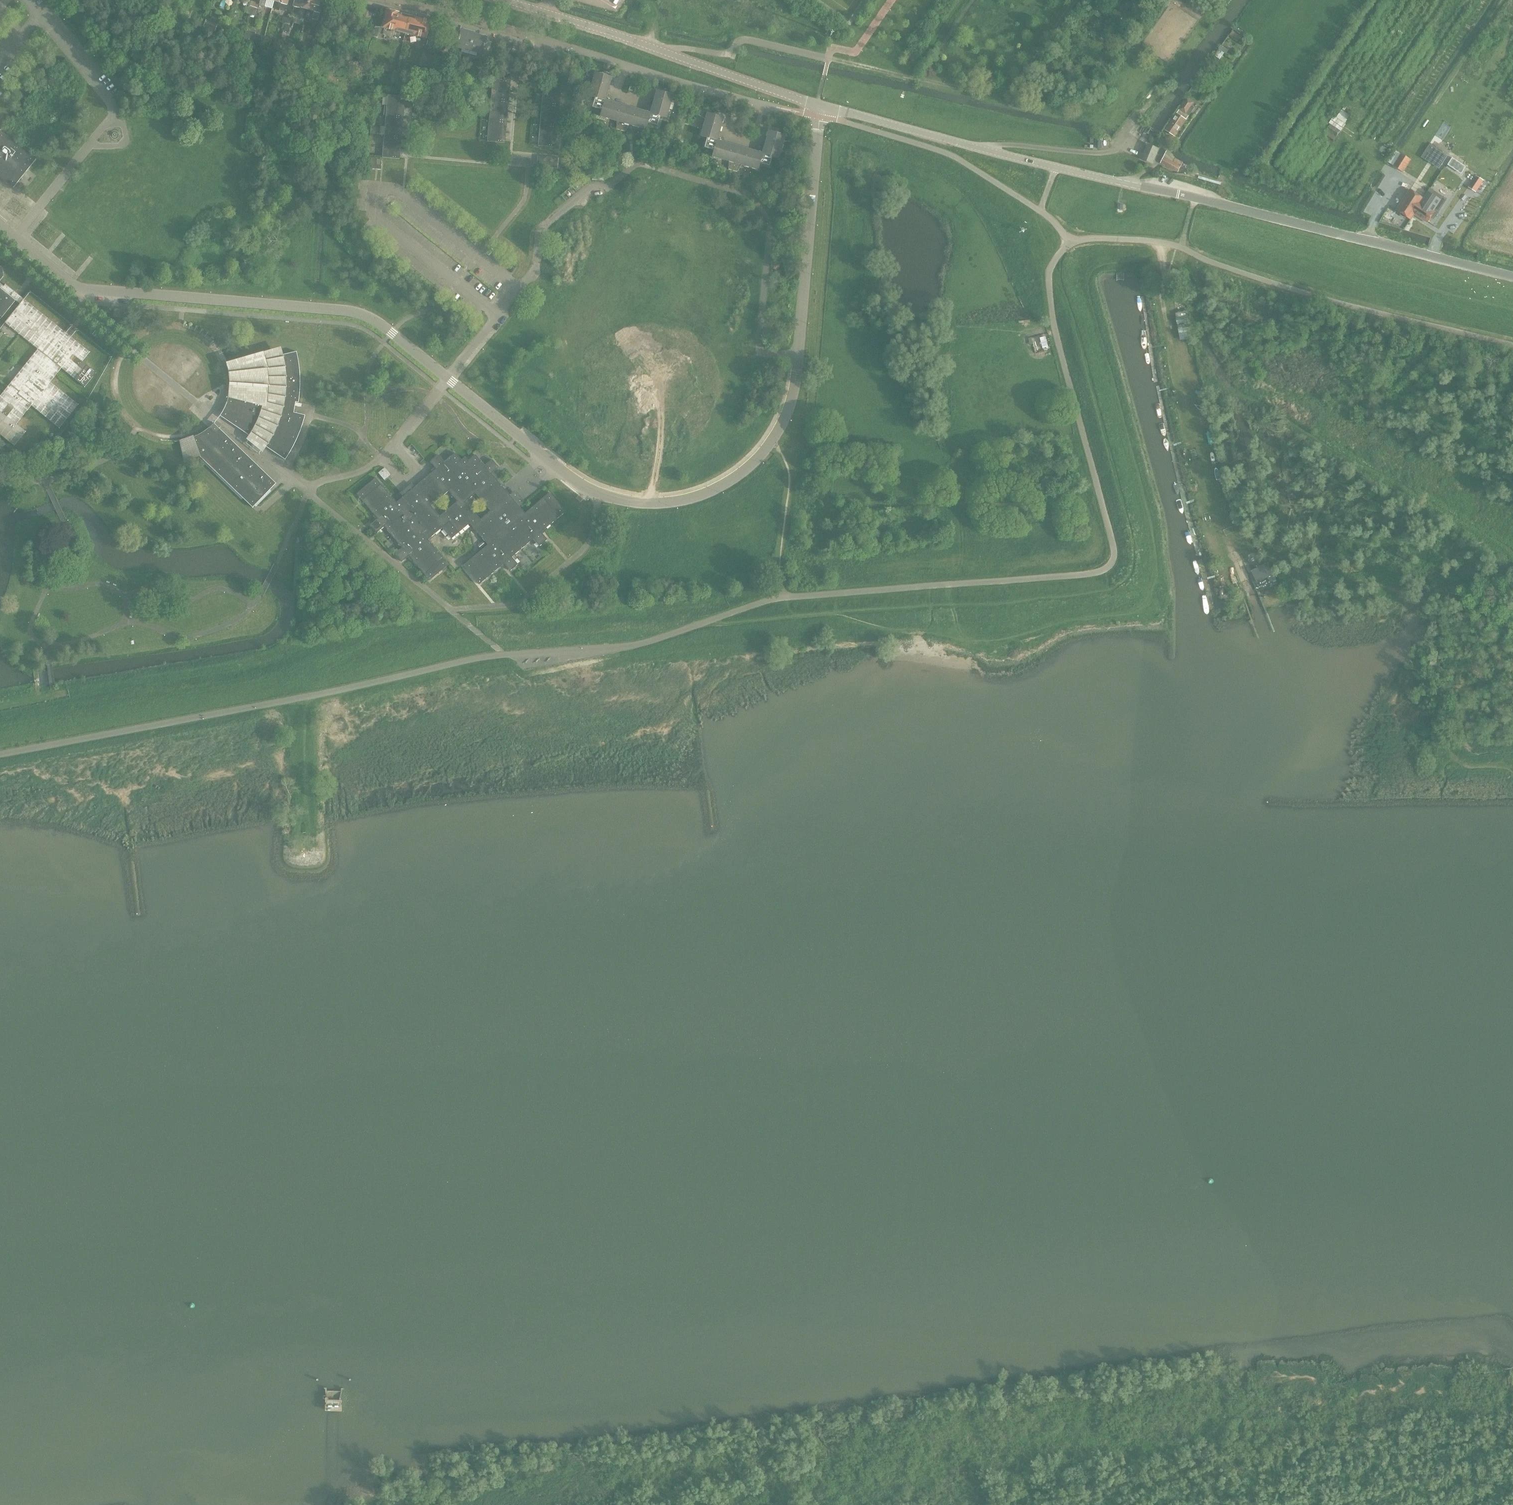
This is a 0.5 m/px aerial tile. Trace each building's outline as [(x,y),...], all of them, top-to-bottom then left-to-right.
[(147,5),(155,11),(161,3),(157,0),(151,0),(147,5)] [(281,3),(279,11),(285,12),(288,0),(275,0),(274,1),(281,3)] [(292,14),(298,16),(300,7),(308,9),(310,0),(296,0),(292,14)] [(315,11),(313,19),(319,21),(323,0),(310,0),(308,9),(315,11)] [(410,16),(400,13),(387,10),(382,28),(405,34),(407,27),(410,16)] [(1128,13),(1122,24),(1132,29),(1138,18),(1128,13)] [(326,28),(328,16),(323,14),(320,27),(326,28)] [(431,21),(410,16),(407,27),(405,34),(427,39),(431,21)] [(207,21),(204,27),(215,32),(218,26),(207,21)] [(474,34),(461,31),(460,34),(454,32),(450,48),(456,50),(457,48),(470,51),(474,34)] [(1232,35),(1241,41),(1243,38),(1235,31),(1232,35)] [(493,42),(487,41),(488,38),(474,34),(470,51),(483,55),(482,57),(489,59),(493,42)] [(276,40),(273,50),(280,51),(282,41),(276,40)] [(514,45),(505,42),(504,49),(512,51),(514,45)] [(587,75),(594,79),(589,96),(595,98),(592,108),(602,110),(606,95),(607,95),(612,77),(589,71),(587,75)] [(511,81),(493,79),(492,90),(510,91),(511,81)] [(562,85),(544,84),(543,94),(561,96),(562,85)] [(510,91),(492,90),(491,100),(509,102),(510,91)] [(667,119),(672,102),(681,102),(682,97),(657,90),(652,108),(653,108),(648,124),(658,126),(661,117),(667,119)] [(561,96),(543,94),(542,105),(560,106),(561,96)] [(406,97),(388,95),(387,106),(405,108),(406,97)] [(612,97),(607,95),(606,95),(602,110),(600,116),(617,121),(623,123),(628,107),(610,102),(612,97)] [(1166,130),(1174,136),(1194,108),(1191,106),(1193,103),(1187,98),(1166,130)] [(509,102),(491,100),(491,110),(508,112),(509,102)] [(560,106),(542,105),(541,115),(559,116),(560,106)] [(405,108),(387,106),(386,116),(404,118),(405,108)] [(653,108),(652,108),(647,107),(646,112),(628,107),(623,123),(630,125),(647,130),(648,124),(653,108)] [(1344,125),(1350,117),(1352,118),(1354,114),(1345,108),(1343,110),(1342,110),(1336,119),(1344,125)] [(508,112),(491,110),(490,121),(507,122),(508,112)] [(699,115),(706,119),(701,137),(707,138),(704,148),(714,151),(718,135),(719,136),(724,118),(701,111),(699,115)] [(559,116),(541,115),(541,125),(558,127),(559,116)] [(404,118),(386,116),(385,127),(403,128),(404,118)] [(507,122),(490,121),(489,131),(506,133),(507,122)] [(617,121),(617,129),(626,132),(630,125),(623,123),(617,121)] [(1342,131),(1332,124),(1325,134),(1334,140),(1336,138),(1337,138),(1342,131)] [(558,127),(541,125),(540,135),(557,137),(558,127)] [(403,128),(385,127),(384,137),(402,138),(403,128)] [(14,187),(13,188),(14,188),(29,170),(37,159),(36,159),(36,160),(1,132),(2,131),(1,131),(1,132),(0,131),(0,176),(14,187)] [(506,133),(489,131),(488,142),(505,143),(506,133)] [(792,137),(785,135),(769,131),(764,149),(765,149),(760,164),(770,167),(773,157),(779,159),(784,142),(791,141),(792,137)] [(557,137),(540,135),(539,146),(556,148),(557,137)] [(724,137),(719,136),(718,135),(714,151),(712,157),(729,162),(735,163),(740,147),(722,142),(724,137)] [(402,138),(384,137),(384,147),(401,149),(402,138)] [(672,138),(671,144),(686,149),(688,143),(672,138)] [(1159,150),(1147,146),(1143,159),(1154,163),(1159,150)] [(1430,146),(1425,154),(1441,165),(1447,156),(1430,146)] [(401,149),(384,147),(383,158),(400,159),(401,149)] [(765,149),(764,149),(759,147),(758,152),(740,147),(735,163),(742,165),(759,170),(760,164),(765,149)] [(1168,151),(1162,163),(1174,170),(1174,169),(1178,171),(1182,165),(1183,163),(1175,158),(1172,154),(1171,152),(1168,151)] [(1411,160),(1402,154),(1394,166),(1403,172),(1411,160)] [(558,157),(537,155),(536,166),(557,168),(558,157)] [(382,159),(371,159),(371,169),(381,170),(382,159)] [(742,165),(735,163),(729,162),(729,170),(738,172),(742,165)] [(1476,176),(1469,187),(1476,192),(1484,181),(1476,176)] [(1424,199),(1415,213),(1419,215),(1418,216),(1428,222),(1432,216),(1435,218),(1447,200),(1431,189),(1424,199)] [(1422,199),(1408,190),(1395,210),(1399,212),(1399,215),(1403,217),(1405,216),(1409,219),(1413,212),(1419,202),(1420,202),(1422,199)] [(57,388),(51,382),(62,368),(86,387),(96,372),(82,361),(90,352),(24,299),(20,296),(15,292),(6,284),(4,286),(0,283),(0,287),(16,301),(20,304),(21,304),(6,323),(39,349),(0,397),(0,434),(15,446),(26,431),(17,425),(32,406),(60,428),(79,405),(57,388)] [(3,318),(16,301),(0,288),(0,315),(3,318)] [(1252,572),(1257,582),(1268,577),(1271,583),(1276,580),(1268,563),(1252,572)]
